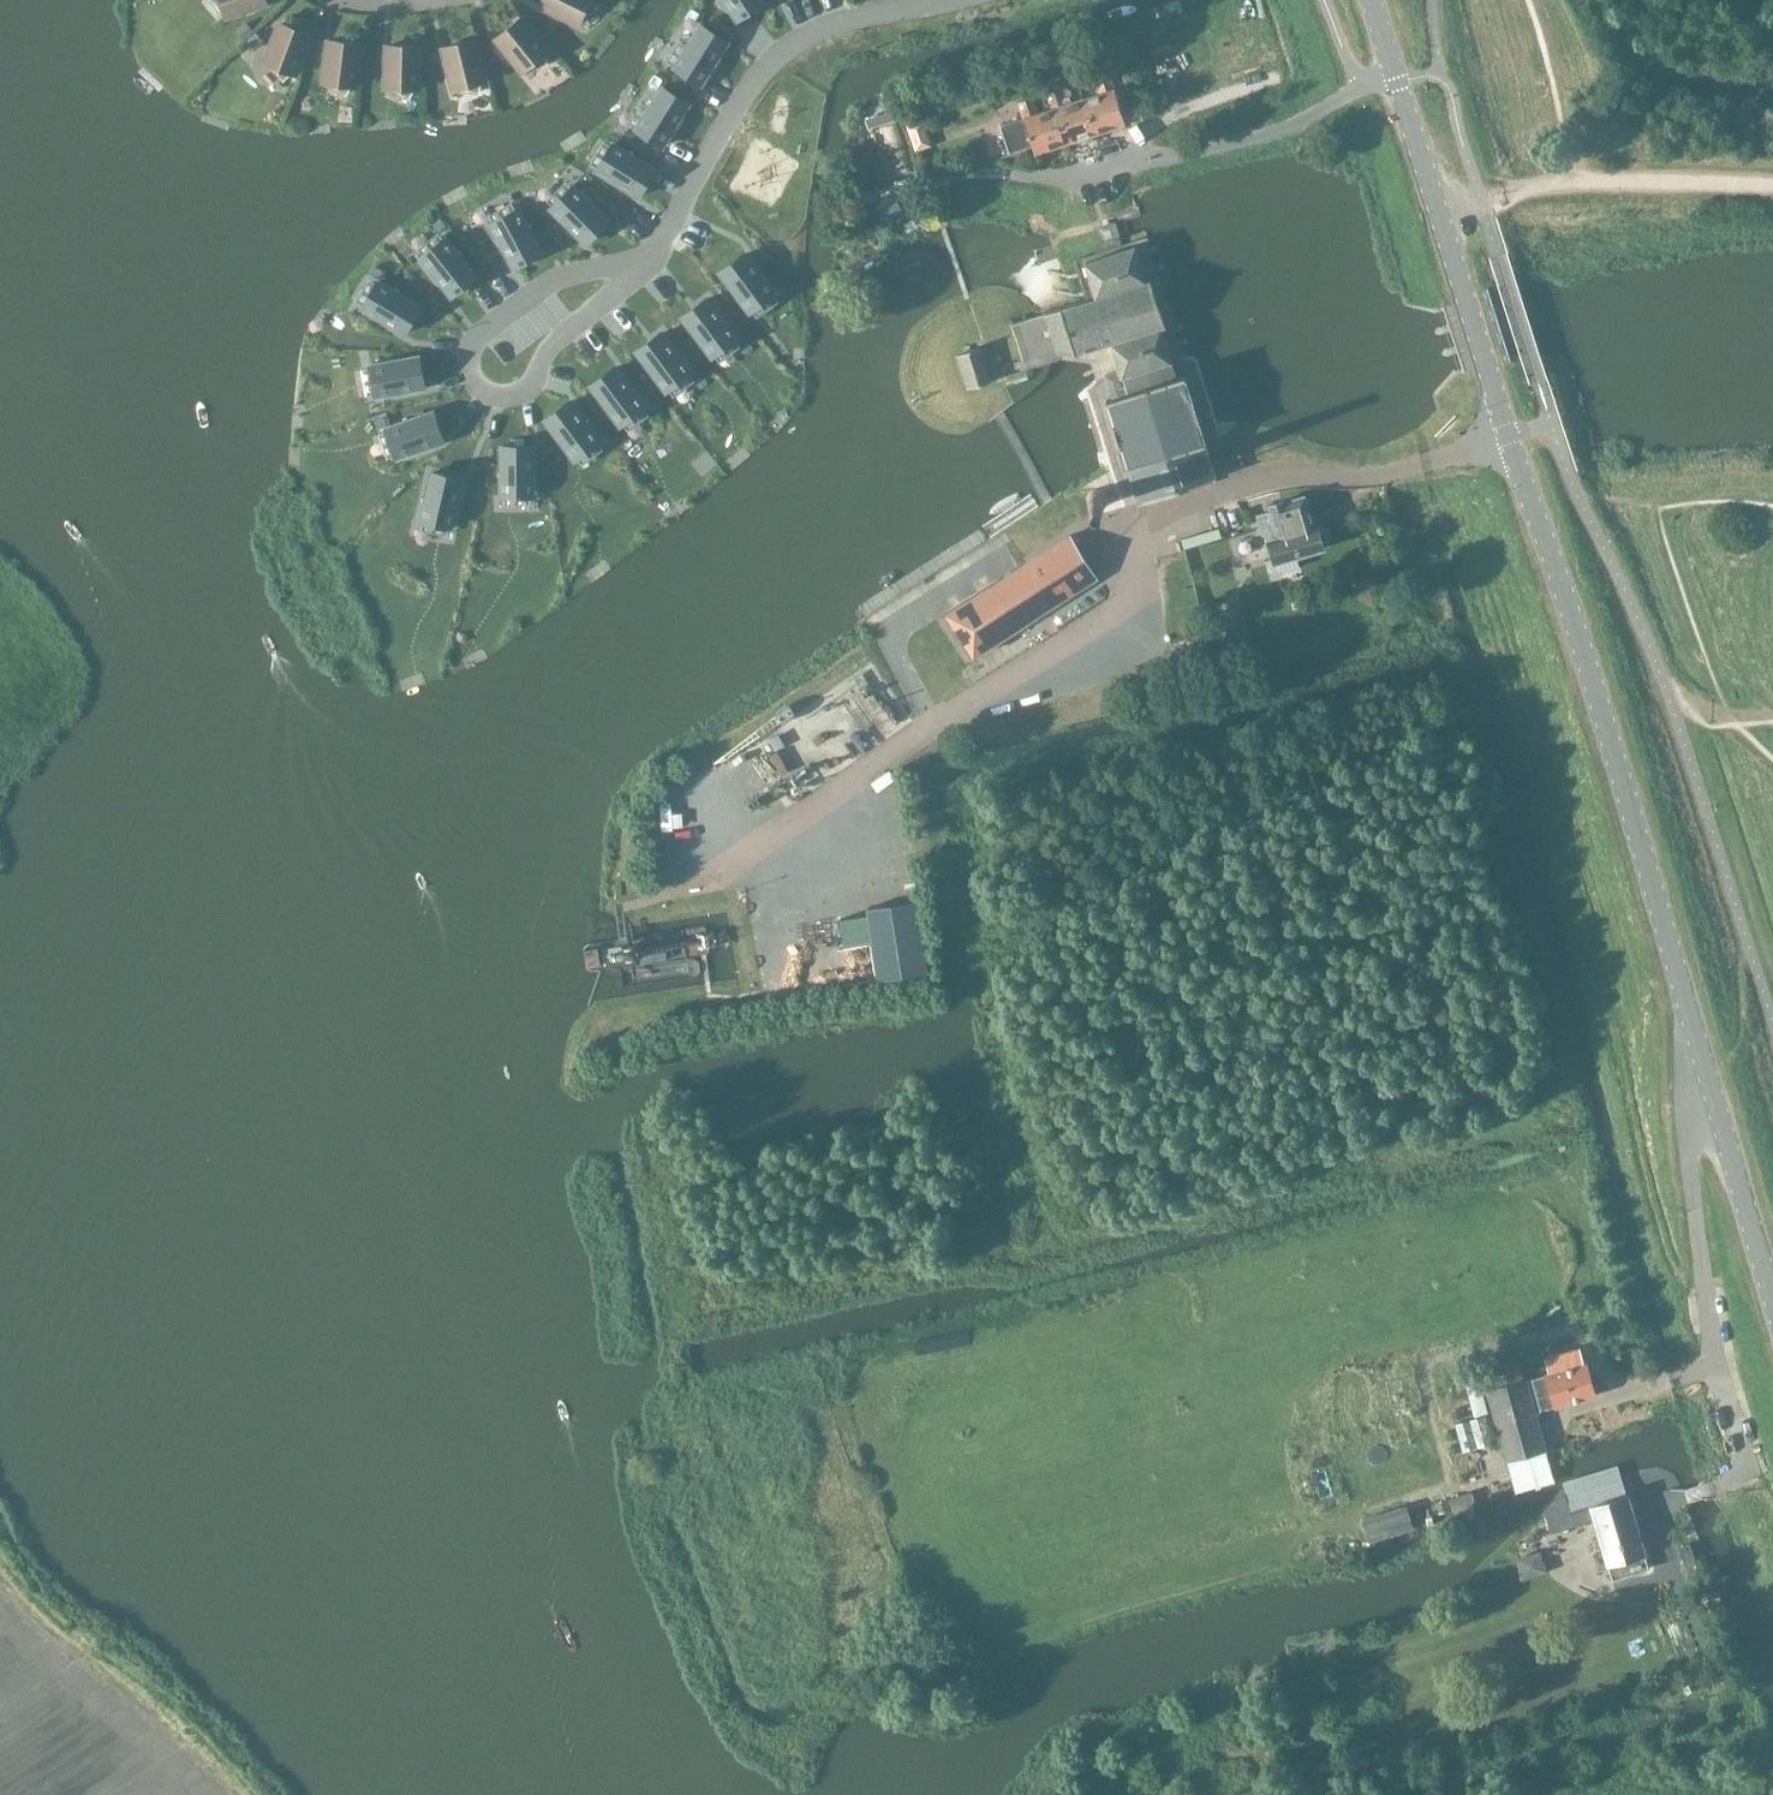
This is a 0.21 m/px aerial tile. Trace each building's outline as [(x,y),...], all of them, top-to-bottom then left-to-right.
[(221,13),(223,12),(227,21),(269,6),(267,0),(210,0),(221,13)] [(588,2),(589,0),(539,0),(537,4),(552,12),(558,19),(561,17),(576,24),(578,19),(580,20),(595,9),(588,2)] [(737,20),(764,1),(763,0),(724,0),(737,20)] [(1213,6),(1212,20),(1231,21),(1232,7),(1213,6)] [(547,71),(544,61),(548,58),(520,25),(496,43),(507,56),(510,65),(513,64),(524,77),(528,74),(530,75),(547,71)] [(728,43),(700,25),(674,66),(702,84),(728,43)] [(274,93),(281,86),(286,87),(302,47),(274,35),(268,51),(261,58),(264,60),(258,76),(263,78),(262,80),(274,93)] [(475,94),(477,84),(481,83),(472,41),(442,47),(446,63),(444,72),(448,73),(452,90),(457,88),(458,90),(475,94)] [(406,97),(409,87),(414,87),(415,44),(385,43),(385,60),(381,68),(384,70),(384,87),(390,87),(390,89),(406,97)] [(355,50),(325,46),(324,63),(319,71),(322,73),(320,90),(326,90),(326,92),(341,102),(346,93),(351,93),(355,50)] [(1048,94),(1053,110),(1064,145),(1095,135),(1084,99),(1068,104),(1064,89),(1067,88),(1062,73),(1044,79),(1048,94)] [(1100,94),(1084,99),(1095,135),(1142,120),(1136,100),(1119,105),(1110,75),(1095,80),(1100,94)] [(690,104),(662,87),(636,128),(664,146),(690,104)] [(1019,103),(1024,118),(1000,125),(1009,153),(1032,145),(1035,154),(1064,145),(1053,110),(1038,114),(1033,99),(1019,103)] [(910,109),(917,141),(934,137),(927,105),(910,109)] [(655,169),(614,143),(596,171),(638,197),(655,169)] [(609,220),(574,186),(551,209),(585,244),(609,220)] [(519,209),(490,224),(513,267),(542,252),(519,209)] [(477,276),(447,237),(421,258),(451,296),(477,276)] [(1176,378),(1160,327),(1163,326),(1147,277),(1144,278),(1135,251),(1087,266),(1097,298),(1046,314),(1011,324),(1025,372),(1060,362),(1091,363),(1107,403),(1138,503),(1217,478),(1184,375),(1176,378)] [(746,253),(720,273),(749,312),(775,292),(746,253)] [(421,306),(379,280),(362,309),(404,334),(421,306)] [(708,298),(682,318),(711,357),(738,337),(708,298)] [(663,332),(636,352),(665,391),(692,371),(663,332)] [(986,347),(961,354),(969,386),(994,380),(986,347)] [(419,356),(371,365),(377,397),(424,388),(419,356)] [(617,367),(590,386),(620,425),(646,406),(617,367)] [(570,402),(543,422),(572,461),(599,441),(570,402)] [(433,411),(387,427),(398,459),(444,442),(433,411)] [(534,447),(501,447),(501,495),(534,495),(534,447)] [(463,480),(431,472),(420,520),(452,527),(463,480)] [(1320,550),(1327,543),(1324,529),(1311,525),(1304,498),(1269,507),(1271,514),(1259,517),(1262,531),(1272,528),(1273,533),(1270,534),(1271,539),(1268,540),(1274,564),(1278,563),(1280,570),(1298,566),(1296,556),(1320,550)] [(1263,538),(1257,515),(1230,522),(1236,545),(1263,538)] [(1071,535),(946,614),(974,657),(1098,578),(1071,535)] [(770,807),(792,797),(787,786),(765,796),(770,807)] [(867,908),(868,914),(873,942),(879,980),(927,972),(915,900),(867,908)] [(1478,1368),(1485,1391),(1511,1482),(1548,1472),(1515,1357),(1478,1368)] [(1539,1410),(1593,1394),(1584,1365),(1531,1380),(1539,1410)] [(1622,1496),(1617,1479),(1615,1475),(1561,1491),(1567,1512),(1570,1523),(1590,1517),(1609,1578),(1646,1567),(1625,1495),(1622,1496)] [(1406,1504),(1361,1519),(1368,1542),(1414,1527),(1406,1504)]
